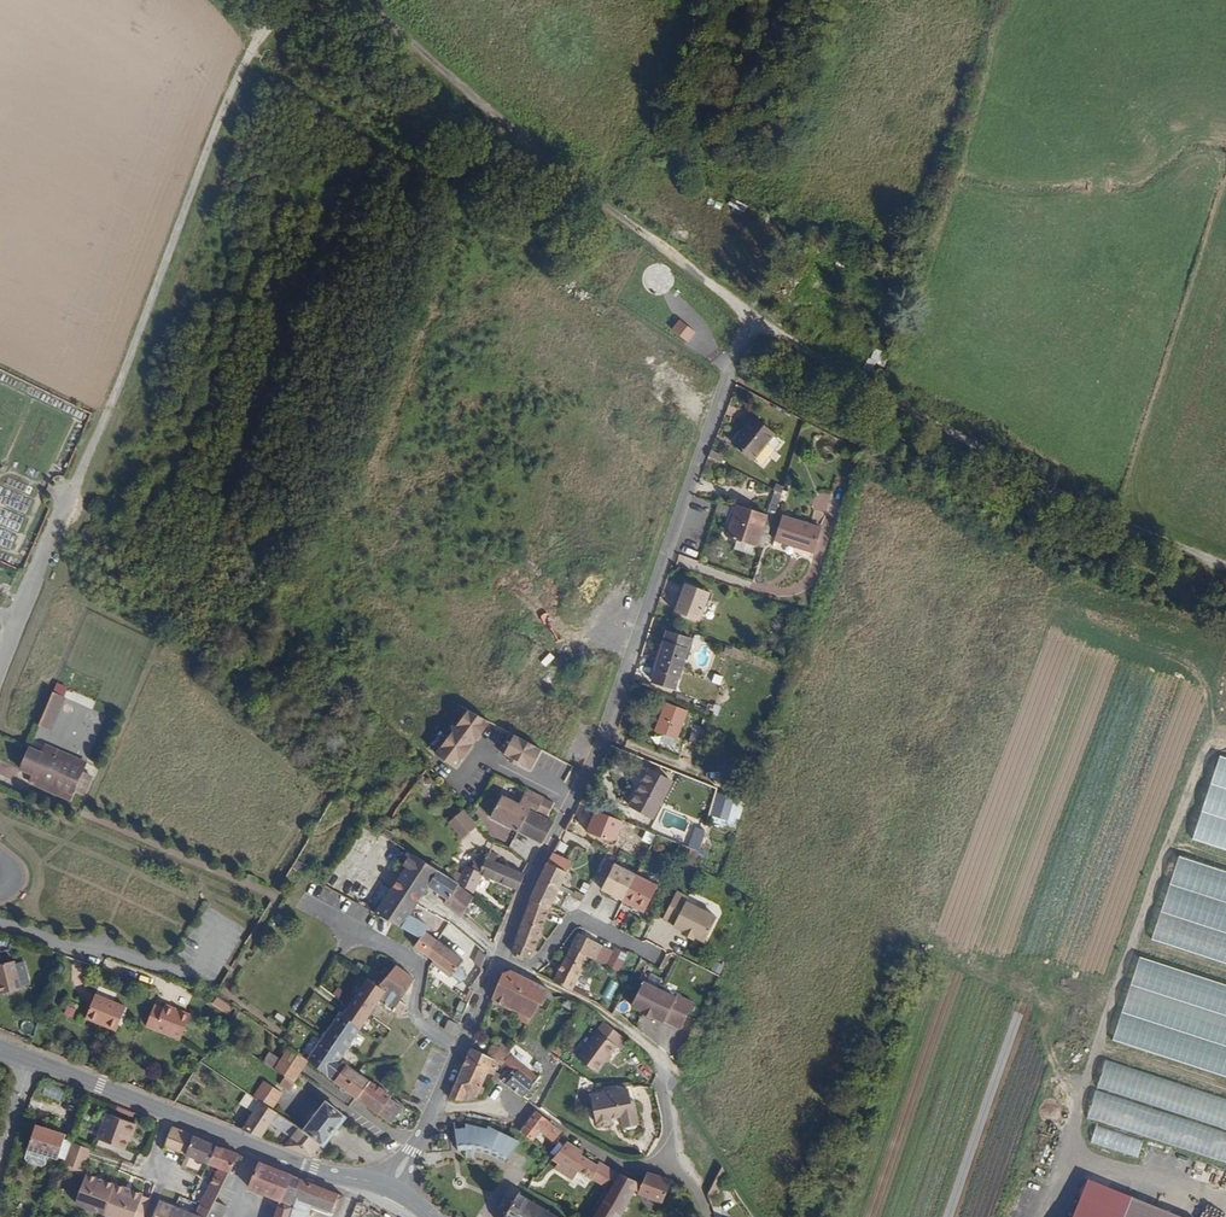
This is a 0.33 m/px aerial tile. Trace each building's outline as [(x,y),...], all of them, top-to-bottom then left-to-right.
[(742,223),(748,204),(736,200),(729,218),(742,223)] [(672,329),(688,342),(697,331),(681,318),(672,329)] [(735,443),(766,467),(786,442),(755,417),(735,443)] [(737,504),(726,538),(735,541),(752,546),(763,512),(737,504)] [(813,522),(824,525),(822,531),(832,533),(837,509),(816,505),(813,522)] [(771,542),(810,554),(818,528),(779,516),(771,542)] [(732,550),(749,556),(752,546),(735,541),(732,550)] [(673,613),(698,622),(710,591),(685,581),(673,613)] [(666,639),(685,647),(689,636),(669,629),(666,639)] [(652,677),(671,684),(685,647),(666,639),(652,677)] [(654,735),(677,743),(688,711),(666,702),(654,735)] [(88,726),(100,731),(107,715),(95,709),(88,726)] [(35,742),(47,747),(60,715),(48,710),(35,742)] [(494,721),(471,710),(440,754),(458,768),(463,760),(464,761),(476,746),(482,739),(494,721)] [(712,730),(720,734),(725,716),(718,713),(712,730)] [(546,749),(518,736),(509,755),(536,768),(546,749)] [(1190,843),(1225,855),(1225,758),(1219,756),(1190,843)] [(72,807),(81,810),(88,791),(79,788),(83,779),(42,763),(39,771),(26,766),(18,787),(30,792),(27,799),(68,816),(72,807)] [(630,814),(657,826),(675,787),(649,775),(630,814)] [(517,837),(526,816),(527,812),(535,816),(540,802),(523,794),(517,807),(489,795),(482,812),(491,816),(488,824),(517,837)] [(714,817),(731,822),(737,800),(720,795),(714,817)] [(731,822),(741,825),(747,803),(737,800),(731,822)] [(464,809),(469,814),(475,808),(469,803),(464,809)] [(517,837),(541,848),(550,827),(526,816),(517,837)] [(448,829),(462,845),(476,833),(466,822),(462,817),(448,829)] [(678,868),(689,860),(692,848),(684,845),(678,868)] [(1151,943),(1225,968),(1225,871),(1180,856),(1151,943)] [(518,896),(525,880),(493,867),(496,860),(489,857),(484,867),(477,864),(472,875),(467,872),(459,885),(458,885),(456,887),(457,888),(475,899),(477,895),(476,894),(478,891),(477,890),(482,881),(518,896)] [(566,865),(548,857),(537,883),(555,891),(565,867),(566,865)] [(405,922),(414,906),(422,892),(433,874),(407,858),(371,917),(400,932),(405,922)] [(587,886),(620,900),(632,874),(611,865),(603,883),(591,878),(588,883),(587,886)] [(576,878),(588,883),(591,878),(578,873),(576,878)] [(455,890),(456,887),(433,874),(422,892),(445,906),(455,890)] [(620,900),(642,909),(655,884),(632,874),(620,900)] [(537,883),(529,900),(528,903),(547,910),(555,891),(537,883)] [(690,894),(678,888),(662,919),(705,940),(719,913),(688,898),(690,894)] [(442,911),(460,923),(473,902),(455,890),(445,906),(442,911)] [(530,953),(531,954),(547,910),(528,903),(509,955),(526,961),(530,953)] [(412,950),(427,961),(436,945),(423,937),(425,933),(405,922),(400,932),(417,941),(412,950)] [(621,969),(627,955),(577,932),(571,946),(589,954),(621,969)] [(436,945),(427,961),(430,963),(439,948),(436,945)] [(553,984),(570,992),(589,954),(571,946),(553,984)] [(462,972),(465,965),(439,948),(430,963),(431,964),(465,988),(467,983),(466,979),(465,976),(462,972)] [(1113,1042),(1225,1080),(1225,983),(1142,955),(1113,1042)] [(16,963),(15,960),(0,964),(0,994),(23,987),(23,985),(16,963)] [(23,985),(31,982),(24,961),(16,963),(23,985)] [(346,1072),(340,1068),(373,1007),(401,1024),(407,1013),(401,1008),(413,988),(389,971),(374,993),(362,988),(340,1023),(335,1021),(305,1070),(334,1090),(346,1072)] [(504,1008),(532,1020),(549,992),(513,974),(501,977),(492,1002),(504,1008)] [(693,1000),(644,977),(631,1005),(681,1028),(693,1000)] [(90,1017),(121,1029),(130,1006),(99,994),(90,1017)] [(178,1006),(168,1003),(166,1007),(176,1011),(178,1006)] [(150,1024),(184,1037),(194,1013),(178,1006),(176,1011),(166,1007),(158,1004),(150,1024)] [(515,1020),(528,1026),(532,1020),(504,1008),(503,1010),(517,1017),(515,1020)] [(579,1055),(598,1070),(618,1045),(622,1048),(629,1039),(606,1021),(579,1055)] [(500,1064),(504,1065),(509,1057),(492,1049),(488,1058),(500,1064)] [(470,1092),(479,1096),(492,1069),(496,1071),(500,1064),(488,1058),(473,1052),(452,1103),(465,1103),(470,1092)] [(320,1091),(305,1081),(305,1070),(293,1056),(286,1070),(273,1062),(268,1071),(291,1086),(299,1091),(325,1108),(327,1109),(330,1105),(334,1098),(321,1090),(320,1091)] [(572,1074),(575,1070),(554,1056),(548,1065),(573,1082),(576,1077),(572,1074)] [(528,1095),(541,1075),(530,1068),(514,1057),(508,1067),(513,1070),(506,1080),(528,1095)] [(1077,1140),(1143,1162),(1149,1145),(1224,1170),(1225,1163),(1225,1098),(1104,1058),(1077,1140)] [(501,1077),(506,1080),(513,1070),(508,1067),(501,1077)] [(334,1090),(362,1105),(375,1087),(346,1072),(334,1090)] [(286,1095),(294,1100),(295,1098),(299,1091),(291,1086),(286,1095)] [(642,1120),(644,1119),(638,1095),(634,1096),(632,1086),(617,1089),(616,1086),(594,1091),(600,1120),(604,1123),(613,1121),(615,1117),(614,1113),(623,1111),(624,1115),(626,1123),(631,1126),(640,1124),(642,1120)] [(405,1116),(394,1108),(397,1103),(375,1087),(362,1105),(395,1129),(405,1116)] [(295,1098),(321,1115),(325,1108),(299,1091),(295,1098)] [(272,1092),(261,1109),(266,1112),(277,1119),(288,1102),(272,1092)] [(328,1152),(331,1154),(343,1139),(345,1135),(352,1125),(349,1123),(331,1111),(310,1141),(328,1152)] [(554,1140),(561,1129),(535,1111),(521,1131),(533,1140),(540,1130),(554,1140)] [(270,1146),(279,1131),(283,1123),(277,1119),(266,1112),(251,1138),(270,1146)] [(509,1161),(511,1159),(525,1142),(493,1122),(491,1126),(468,1124),(469,1130),(458,1131),(458,1152),(468,1152),(476,1151),(483,1151),(488,1154),(489,1151),(509,1161)] [(279,1131),(289,1137),(290,1135),(293,1130),(283,1123),(279,1131)] [(139,1147),(141,1147),(145,1137),(117,1126),(108,1151),(133,1161),(139,1147)] [(301,1141),(304,1136),(293,1130),(290,1135),(301,1141)] [(319,1165),(328,1152),(310,1141),(304,1136),(301,1141),(292,1155),(319,1165)] [(59,1167),(68,1171),(76,1148),(46,1138),(38,1160),(59,1167)] [(596,1161),(593,1164),(578,1154),(580,1150),(566,1138),(552,1157),(558,1161),(554,1167),(573,1180),(579,1171),(602,1187),(613,1170),(596,1161)] [(173,1158),(195,1166),(203,1147),(181,1139),(173,1158)] [(216,1173),(217,1174),(225,1155),(203,1147),(195,1166),(216,1173)] [(99,1161),(83,1155),(76,1177),(93,1183),(99,1161)] [(226,1210),(248,1164),(225,1155),(217,1174),(227,1178),(219,1195),(210,1215),(213,1216),(222,1216),(226,1210)] [(52,1178),(55,1176),(59,1167),(38,1160),(35,1169),(38,1173),(52,1178)] [(708,1190),(714,1199),(728,1170),(722,1162),(708,1190)] [(286,1216),(301,1216),(309,1186),(267,1171),(257,1196),(289,1207),(286,1216)] [(640,1192),(663,1200),(671,1179),(648,1171),(643,1183),(640,1192)] [(641,1183),(622,1173),(598,1216),(623,1216),(641,1183)] [(92,1185),(93,1183),(76,1177),(74,1182),(96,1189),(97,1186),(92,1185)] [(1129,1199),(1084,1180),(1069,1216),(1176,1216),(1129,1199)] [(161,1209),(97,1186),(96,1189),(87,1215),(92,1216),(158,1216),(161,1209)] [(321,1210),(342,1216),(346,1216),(347,1216),(350,1212),(353,1202),(309,1186),(301,1216),(318,1216),(321,1210)] [(565,1215),(566,1211),(562,1209),(560,1212),(551,1208),(553,1205),(548,1202),(546,1205),(537,1200),(539,1197),(534,1195),(532,1198),(530,1197),(525,1194),(527,1192),(521,1189),(520,1192),(515,1190),(514,1194),(518,1196),(516,1200),(509,1213),(507,1216),(570,1216),(565,1215)] [(508,1196),(502,1209),(509,1213),(516,1200),(508,1196)]
